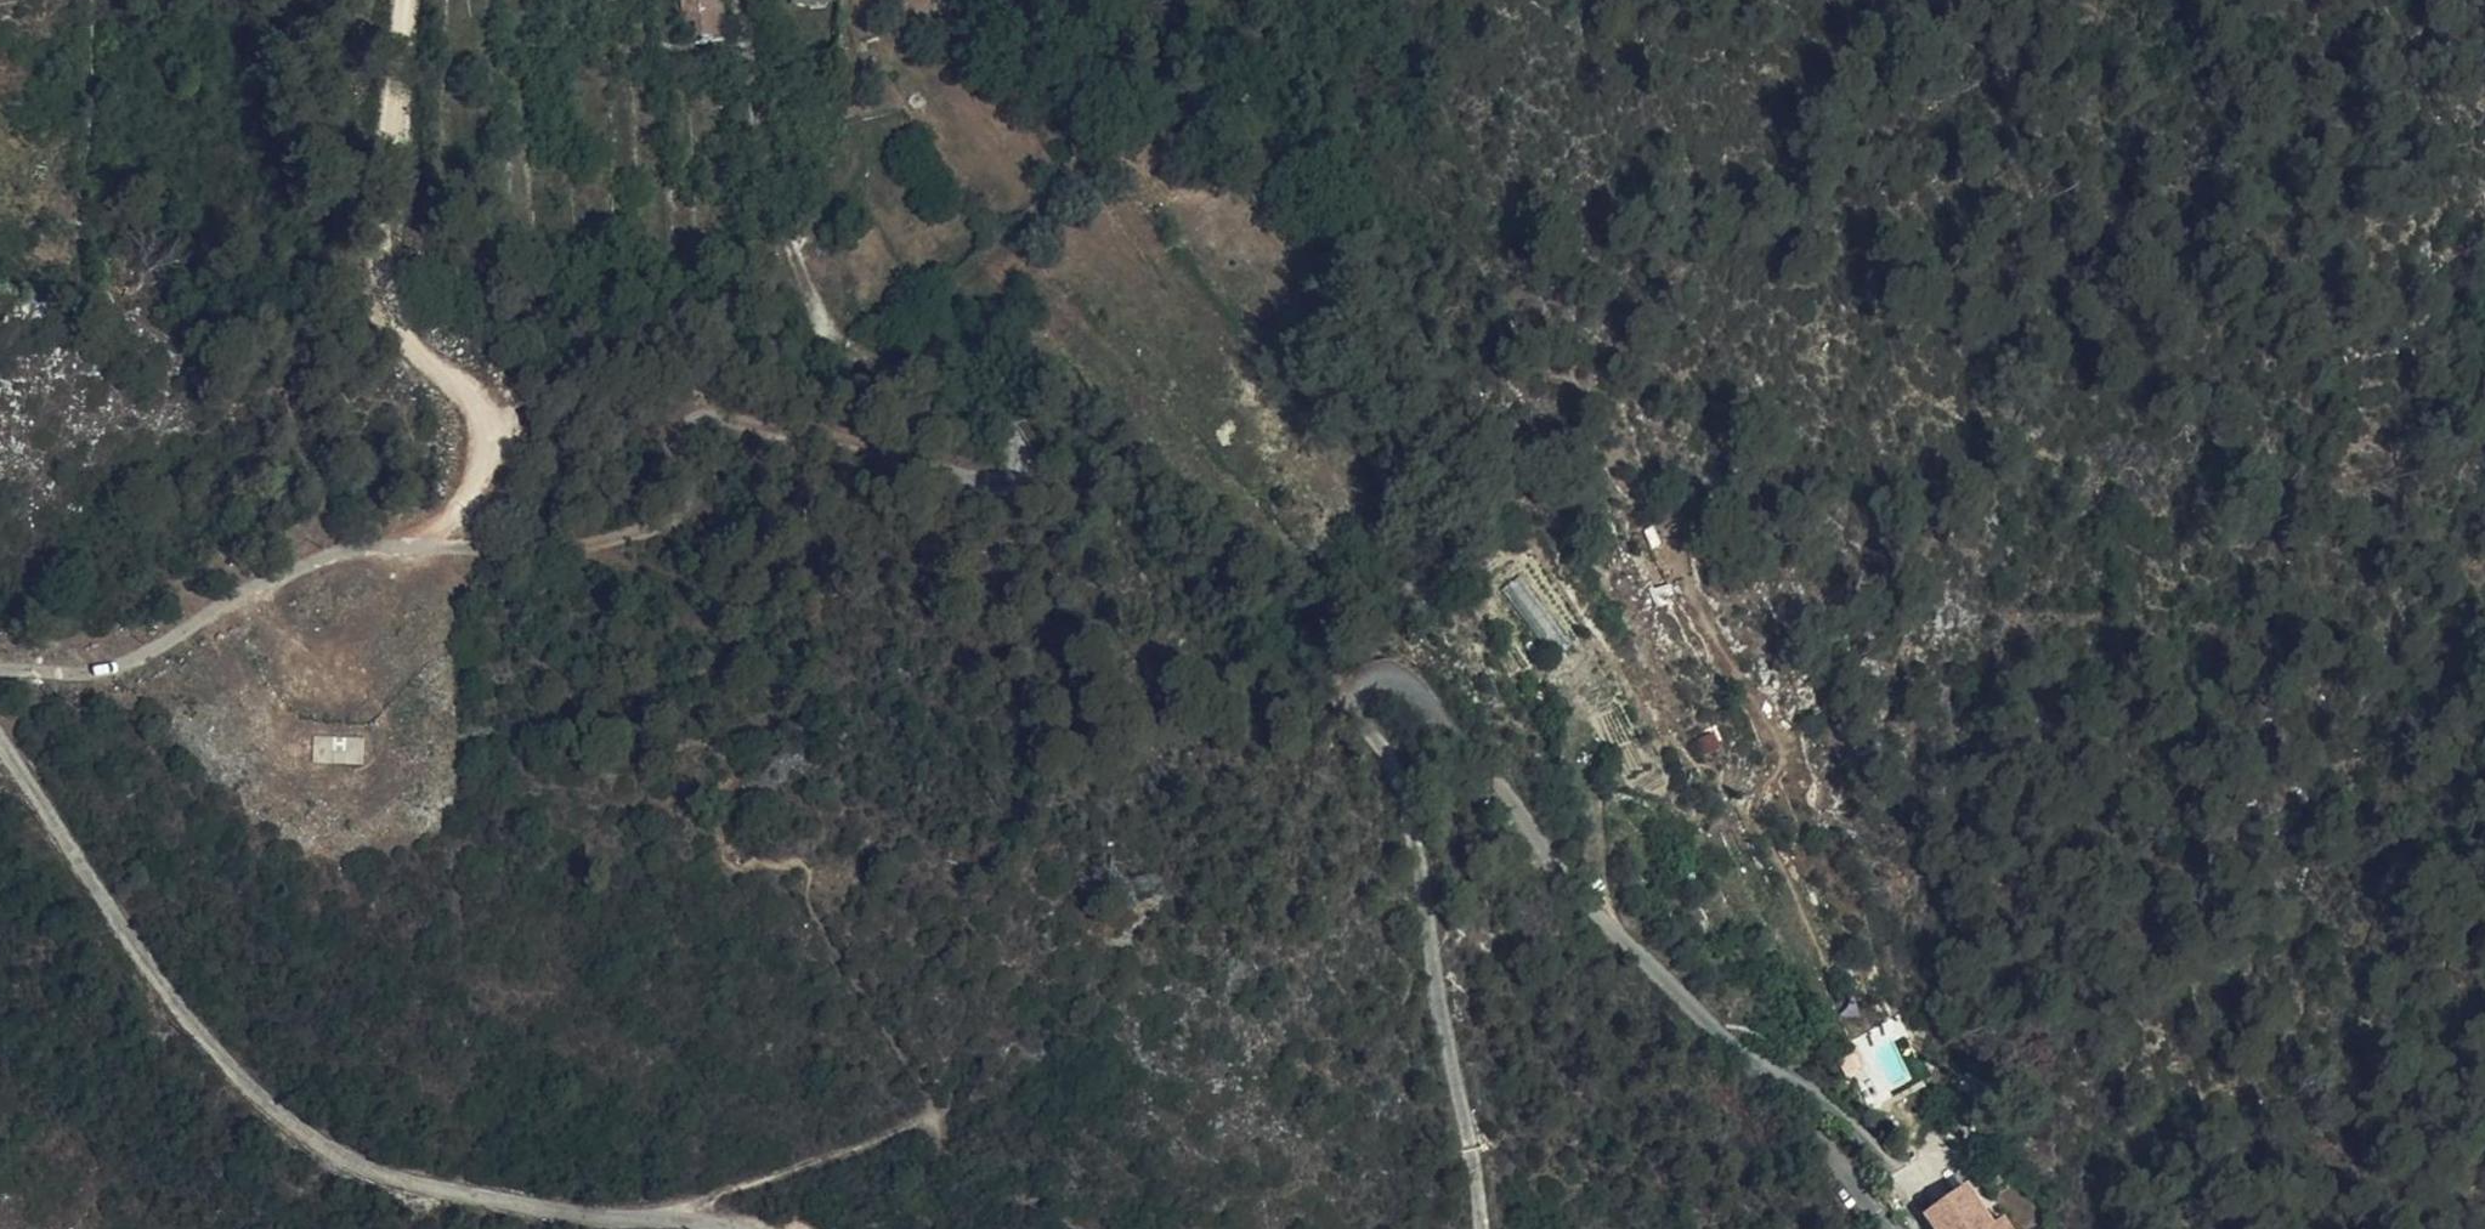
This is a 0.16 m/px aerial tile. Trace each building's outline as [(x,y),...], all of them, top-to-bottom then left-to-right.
[(690,33),(724,32),(723,0),(689,0),(690,33)] [(317,736),(317,760),(367,759),(366,734),(317,736)] [(1996,1200),(1953,1224),(1955,1228),(2013,1228),(1996,1200)]
